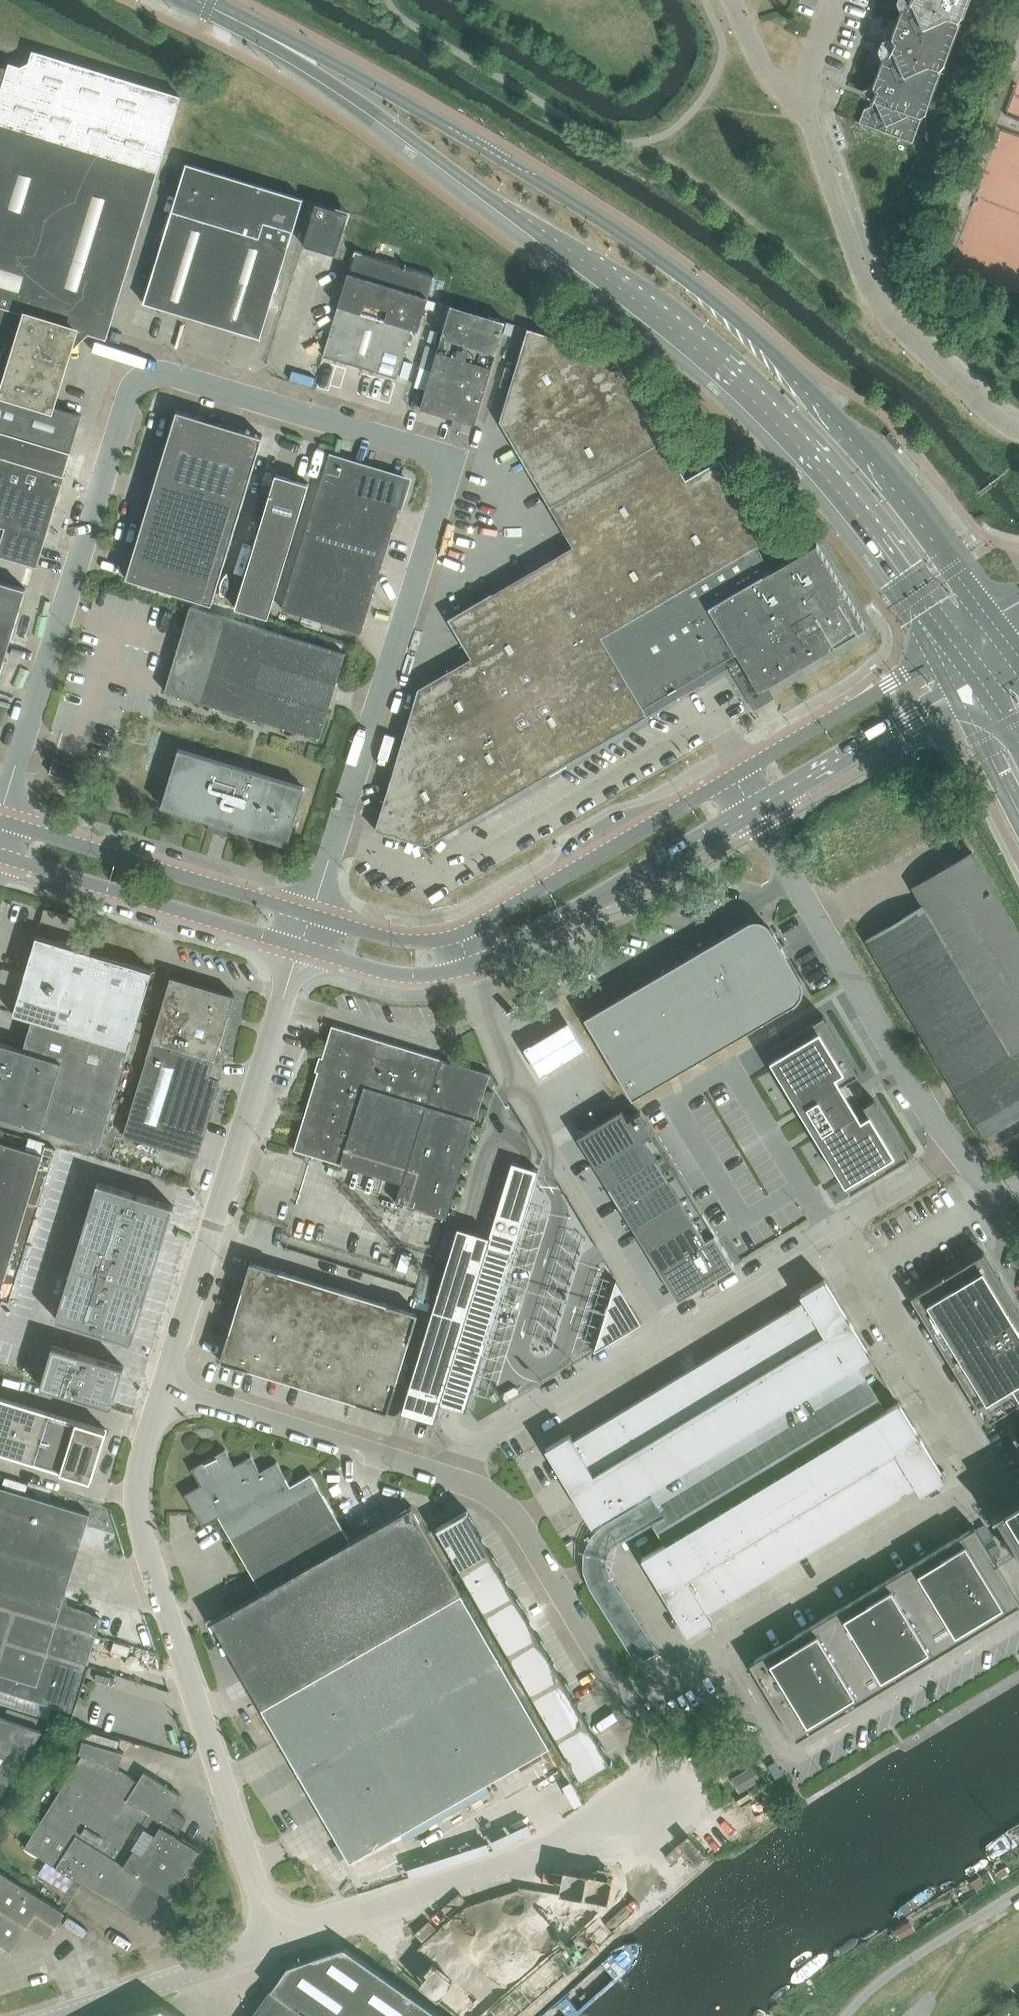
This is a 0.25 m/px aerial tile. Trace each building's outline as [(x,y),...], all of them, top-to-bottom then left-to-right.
[(892,35),(894,40),(895,41),(889,56),(888,56),(883,59),(873,84),(876,90),(870,106),(864,108),(859,122),(913,142),(923,118),(924,114),(927,112),(942,73),(940,70),(967,0),(910,0),(908,7),(907,7),(902,9),(892,35)] [(53,406),(69,352),(87,333),(107,339),(165,147),(181,96),(33,51),(29,64),(21,68),(9,64),(8,68),(0,66),(0,359),(4,347),(16,351),(3,391),(53,406)] [(144,302),(261,338),(304,199),(187,163),(144,302)] [(316,202),(304,244),(337,255),(350,213),(316,202)] [(323,355),(320,368),(393,390),(397,378),(398,376),(403,359),(408,343),(414,345),(418,330),(423,315),(428,297),(435,274),(406,266),(406,265),(405,264),(405,265),(355,250),(352,259),(323,355)] [(421,408),(475,425),(506,321),(452,305),(421,408)] [(781,563),(764,534),(719,458),(685,478),(611,353),(528,328),(500,420),(556,516),(494,552),(511,581),(449,618),(472,657),(419,688),(376,830),(427,845),(648,715),(644,707),(737,652),(760,691),(867,628),(817,543),(781,563)] [(82,415),(53,406),(3,391),(0,390),(0,431),(71,452),(82,415)] [(264,436),(177,410),(126,578),(213,605),(264,436)] [(64,475),(68,464),(71,452),(0,431),(0,526),(5,528),(0,546),(0,556),(38,567),(66,475),(64,475)] [(283,609),(362,633),(408,480),(329,456),(283,609)] [(234,607),(268,617),(308,483),(275,473),(234,607)] [(26,589),(0,581),(0,674),(26,589)] [(164,691),(320,738),(346,653),(190,606),(164,691)] [(162,806),(288,844),(305,787),(179,749),(162,806)] [(983,1136),(1018,1114),(1018,1066),(1011,1052),(1018,1048),(1018,932),(972,853),(914,887),(924,905),(867,939),(983,1136)] [(636,1097),(793,1004),(797,1002),(799,998),(801,995),(802,990),(803,987),(802,982),(800,979),(771,928),(748,922),(589,1016),(589,1015),(585,1017),(587,1020),(588,1020),(632,1096),(631,1096),(633,1099),(636,1097)] [(100,1146),(153,971),(37,935),(13,1013),(33,1019),(23,1049),(0,1042),(0,1116),(100,1146)] [(230,1027),(226,1026),(235,996),(172,977),(124,1136),(198,1158),(216,1100),(230,1027)] [(847,1093),(845,1090),(850,1087),(849,1087),(848,1087),(845,1082),(859,1074),(824,1015),(765,1051),(851,1193),(909,1157),(874,1099),(860,1107),(857,1102),(858,1102),(858,1101),(853,1104),(851,1100),(847,1093)] [(569,1019),(523,1047),(540,1075),(586,1048),(569,1019)] [(456,1063),(332,1025),(322,1057),(320,1056),(315,1070),(318,1071),(294,1150),(403,1182),(397,1203),(447,1218),(491,1074),(456,1063)] [(629,1118),(623,1108),(587,1129),(687,1294),(731,1267),(638,1113),(629,1118)] [(2,1288),(4,1283),(5,1279),(7,1274),(8,1269),(10,1265),(11,1260),(12,1255),(14,1250),(15,1246),(17,1241),(18,1236),(20,1231),(21,1227),(22,1222),(24,1217),(25,1213),(27,1208),(28,1203),(30,1198),(31,1194),(33,1189),(34,1184),(35,1179),(37,1175),(38,1170),(40,1165),(41,1161),(43,1156),(43,1154),(0,1141),(0,1296),(2,1288)] [(46,1146),(44,1151),(55,1154),(56,1149),(46,1146)] [(43,1154),(43,1156),(53,1159),(55,1154),(44,1151),(43,1154)] [(43,1156),(41,1161),(52,1164),(53,1159),(43,1156)] [(458,1226),(401,1411),(435,1422),(441,1403),(466,1411),(540,1170),(512,1162),(490,1235),(458,1226)] [(40,1165),(38,1170),(49,1173),(50,1169),(40,1165)] [(37,1175),(35,1179),(46,1183),(48,1178),(37,1175)] [(35,1179),(34,1184),(45,1187),(46,1183),(35,1179)] [(98,1182),(91,1203),(130,1214),(136,1194),(98,1182)] [(34,1184),(33,1189),(43,1192),(45,1187),(34,1184)] [(33,1189),(31,1194),(42,1197),(43,1192),(33,1189)] [(136,1194),(130,1214),(168,1226),(174,1206),(136,1194)] [(30,1198),(28,1203),(39,1206),(40,1202),(30,1198)] [(91,1203),(86,1222),(124,1234),(130,1214),(91,1203)] [(27,1208),(25,1213),(36,1216),(38,1211),(27,1208)] [(25,1213),(24,1217),(35,1221),(36,1216),(25,1213)] [(130,1214),(124,1234),(162,1245),(168,1226),(130,1214)] [(24,1217),(22,1222),(33,1225),(35,1221),(24,1217)] [(22,1222),(21,1227),(32,1230),(33,1225),(22,1222)] [(86,1222),(80,1241),(118,1253),(124,1234),(86,1222)] [(20,1231),(18,1236),(29,1239),(30,1235),(20,1231)] [(124,1234),(118,1253),(156,1264),(162,1245),(124,1234)] [(17,1241),(15,1246),(26,1249),(27,1244),(17,1241)] [(80,1241),(74,1260),(112,1272),(118,1253),(80,1241)] [(15,1246),(14,1250),(25,1254),(26,1249),(15,1246)] [(14,1250),(12,1255),(23,1258),(25,1254),(14,1250)] [(984,1252),(911,1296),(930,1328),(939,1341),(960,1376),(969,1391),(988,1422),(1018,1403),(1018,1310),(984,1252)] [(118,1253),(112,1272),(150,1284),(156,1264),(118,1253)] [(12,1255),(11,1260),(22,1263),(23,1258),(12,1255)] [(74,1260),(68,1279),(106,1291),(112,1272),(74,1260)] [(220,1361),(388,1412),(419,1313),(251,1261),(220,1361)] [(10,1265),(8,1269),(19,1273),(20,1268),(10,1265)] [(112,1272),(106,1291),(145,1303),(150,1284),(112,1272)] [(7,1274),(5,1279),(16,1282),(17,1277),(7,1274)] [(5,1279),(4,1283),(14,1287),(16,1282),(5,1279)] [(68,1279),(62,1298),(100,1310),(106,1291),(68,1279)] [(802,1293),(805,1300),(575,1439),(571,1433),(547,1447),(594,1524),(872,1355),(826,1279),(802,1293)] [(616,1280),(595,1351),(611,1341),(610,1340),(626,1331),(626,1332),(642,1323),(633,1307),(631,1308),(622,1292),(623,1292),(616,1280)] [(4,1283),(2,1288),(13,1291),(14,1287),(4,1283)] [(0,1296),(0,1298),(10,1301),(13,1291),(2,1288),(0,1296)] [(106,1291),(100,1310),(139,1322),(145,1303),(106,1291)] [(62,1298),(56,1319),(76,1325),(94,1330),(100,1310),(62,1298)] [(100,1310),(94,1330),(132,1342),(139,1322),(100,1310)] [(49,1357),(47,1365),(82,1376),(85,1368),(89,1356),(53,1345),(49,1357)] [(85,1368),(82,1376),(118,1387),(124,1366),(89,1356),(85,1368)] [(44,1376),(41,1386),(76,1397),(79,1388),(82,1376),(47,1365),(44,1376)] [(79,1388),(76,1397),(112,1407),(118,1387),(82,1376),(79,1388)] [(0,1397),(0,1452),(91,1480),(107,1429),(0,1397)] [(900,1401),(643,1556),(690,1633),(714,1618),(710,1612),(918,1486),(922,1493),(946,1478),(900,1401)] [(193,1468),(202,1484),(186,1494),(204,1526),(220,1516),(263,1591),(214,1620),(351,1859),(550,1745),(413,1506),(351,1541),(313,1474),(292,1486),(278,1461),(262,1471),(253,1455),(236,1465),(227,1449),(193,1468)] [(74,1711),(102,1618),(62,1606),(90,1514),(0,1486),(0,1689),(74,1711)] [(993,1516),(994,1518),(998,1516),(1018,1551),(1018,1500),(993,1516)] [(437,1528),(461,1571),(491,1554),(467,1511),(437,1528)] [(930,1554),(796,1635),(781,1644),(750,1663),(797,1740),(1018,1605),(1018,1600),(975,1527),(943,1546),(930,1554)] [(461,1571),(485,1612),(515,1595),(491,1554),(461,1571)] [(485,1612),(509,1654),(539,1637),(515,1595),(485,1612)] [(539,1637),(509,1654),(533,1696),(563,1679),(539,1637)] [(563,1679),(533,1696),(557,1737),(587,1720),(563,1679)] [(41,1731),(0,1717),(0,1793),(41,1731)] [(587,1720),(557,1737),(582,1780),(611,1763),(587,1720)] [(125,1911),(139,1919),(153,1915),(167,1893),(170,1896),(199,1850),(176,1835),(186,1820),(171,1811),(180,1795),(144,1772),(137,1782),(111,1766),(116,1750),(83,1740),(79,1754),(82,1756),(24,1847),(125,1911)] [(759,1779),(752,1766),(732,1778),(739,1791),(759,1779)] [(977,1849),(988,1866),(1018,1846),(1018,1823),(977,1849)] [(712,1825),(696,1842),(709,1854),(725,1837),(712,1825)] [(12,1950),(28,1924),(49,1938),(65,1912),(0,1871),(0,1942),(12,1950)] [(345,1947),(287,1966),(272,1988),(252,2015),(443,2015),(345,1947)] [(162,2006),(130,2015),(176,2015),(162,2006)]
